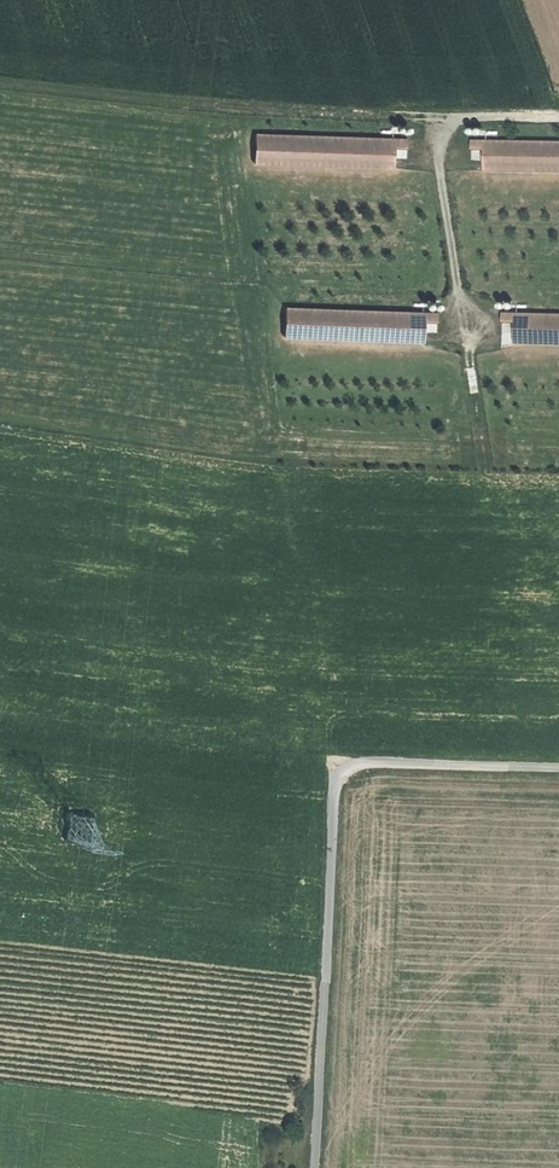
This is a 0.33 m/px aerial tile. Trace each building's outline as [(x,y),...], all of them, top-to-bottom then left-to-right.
[(394,147),(409,147),(409,141),(256,135),(255,161),(394,166),(394,147)] [(475,140),(475,152),(484,152),(483,171),(558,172),(558,141),(475,140)] [(424,322),(437,322),(438,314),(285,308),(284,333),(424,339),(424,322)] [(502,310),(501,321),(520,322),(519,339),(558,340),(558,313),(502,310)]
